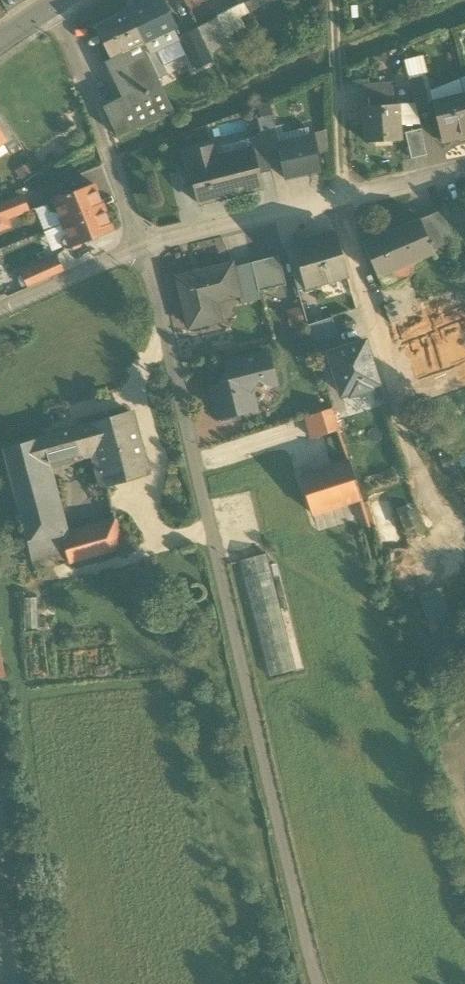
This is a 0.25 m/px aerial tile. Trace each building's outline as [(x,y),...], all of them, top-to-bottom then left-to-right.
[(129,11),(144,43),(174,28),(177,27),(164,0),(152,0),(129,11)] [(348,17),(372,16),(371,0),(347,0),(348,17)] [(241,3),(216,16),(217,18),(218,17),(228,37),(245,28),(240,17),(249,12),(244,2),(242,3),(241,3)] [(112,59),(144,43),(129,11),(97,27),(112,59)] [(217,18),(197,29),(210,53),(230,42),(228,37),(218,17),(217,18)] [(148,50),(150,54),(156,51),(180,40),(178,37),(174,28),(144,43),(148,50)] [(197,29),(178,37),(180,40),(186,54),(194,70),(213,61),(197,29)] [(156,51),(163,65),(186,54),(180,40),(156,51)] [(144,43),(112,59),(133,101),(162,87),(158,79),(145,52),(148,50),(144,43)] [(158,79),(167,75),(163,65),(156,51),(150,54),(148,50),(145,52),(158,79)] [(408,77),(423,73),(427,72),(423,55),(404,60),(408,77)] [(174,113),(162,87),(133,101),(112,59),(101,64),(115,94),(100,101),(113,137),(174,113)] [(415,103),(415,105),(430,101),(423,73),(408,77),(415,103)] [(434,102),(464,95),(460,77),(431,91),(434,102)] [(367,83),(368,97),(393,95),(392,81),(367,83)] [(464,133),(464,99),(464,95),(434,102),(443,138),(464,133)] [(258,119),(272,115),(269,100),(254,104),(258,119)] [(415,103),(399,104),(400,125),(420,124),(415,105),(415,103)] [(401,140),(400,125),(399,104),(363,106),(363,107),(367,107),(368,119),(364,120),(366,142),(401,140)] [(280,146),(275,127),(272,115),(258,119),(262,134),(267,152),(279,149),(278,146),(280,146)] [(2,117),(0,118),(0,135),(3,141),(5,144),(15,137),(2,117)] [(275,127),(280,146),(312,139),(310,134),(309,127),(282,133),(280,126),(275,127)] [(405,132),(411,159),(427,155),(421,129),(405,132)] [(310,134),(312,139),(316,155),(328,152),(326,130),(310,134)] [(247,139),(249,148),(251,148),(257,174),(271,171),(267,152),(262,134),(247,139)] [(247,139),(214,147),(217,156),(248,149),(249,148),(247,139)] [(279,149),(286,178),(319,170),(316,155),(312,139),(280,146),(278,146),(279,149)] [(0,143),(0,157),(8,152),(2,142),(0,143)] [(187,154),(201,205),(261,189),(257,174),(251,148),(249,148),(248,149),(249,153),(218,162),(217,156),(214,147),(187,154)] [(248,149),(217,156),(218,162),(249,153),(248,149)] [(59,212),(63,224),(104,207),(95,185),(66,197),(60,195),(53,197),(47,204),(50,212),(59,212)] [(9,226),(6,218),(27,210),(22,197),(0,206),(0,230),(9,226)] [(43,231),(63,224),(59,212),(50,212),(47,204),(34,209),(43,231)] [(113,230),(104,207),(63,224),(68,235),(62,241),(64,246),(65,249),(73,250),(81,247),(83,242),(113,230)] [(446,217),(455,239),(464,235),(464,210),(446,217)] [(457,245),(455,239),(446,217),(444,211),(424,218),(438,253),(457,245)] [(381,283),(386,284),(397,280),(393,271),(438,253),(424,218),(370,240),(365,242),(381,283)] [(63,224),(43,231),(51,251),(64,246),(62,241),(68,235),(63,224)] [(285,249),(297,290),(346,275),(334,234),(285,249)] [(279,255),(251,262),(259,291),(286,285),(279,255)] [(23,272),(30,286),(63,272),(56,257),(23,272)] [(261,299),(259,291),(251,262),(234,267),(242,296),(240,296),(241,303),(261,299)] [(177,278),(189,329),(217,322),(212,303),(216,302),(240,296),(242,296),(234,267),(234,264),(177,278)] [(444,316),(464,308),(464,300),(462,292),(428,306),(434,320),(444,316)] [(387,310),(392,323),(403,318),(402,311),(397,299),(388,303),(387,310)] [(212,303),(217,322),(221,321),(216,302),(212,303)] [(450,330),(461,325),(464,334),(464,308),(444,316),(450,330)] [(318,358),(329,354),(329,353),(341,349),(332,317),(307,325),(318,358)] [(464,334),(461,325),(450,330),(408,345),(420,376),(464,359),(464,335),(464,334)] [(378,383),(365,341),(341,349),(329,353),(329,354),(342,395),(349,392),(350,395),(371,389),(370,386),(378,383)] [(210,390),(217,418),(255,409),(251,391),(257,380),(273,376),(267,353),(227,363),(228,368),(216,389),(210,390)] [(371,389),(350,395),(355,409),(375,403),(371,389)] [(308,427),(312,438),(338,429),(332,408),(304,417),(307,427),(308,427)] [(96,446),(106,483),(145,472),(129,413),(90,424),(96,446)] [(3,448),(20,507),(54,498),(46,469),(75,460),(72,452),(96,446),(90,424),(3,448)] [(300,476),(312,514),(362,498),(349,460),(300,476)] [(34,559),(66,550),(63,537),(65,537),(54,498),(20,507),(34,559)] [(398,514),(405,534),(423,528),(416,508),(398,514)] [(115,520),(65,537),(63,537),(66,550),(68,562),(122,546),(115,520)] [(239,561),(269,677),(296,670),(266,554),(239,561)] [(444,593),(420,600),(428,624),(451,617),(444,593)]
